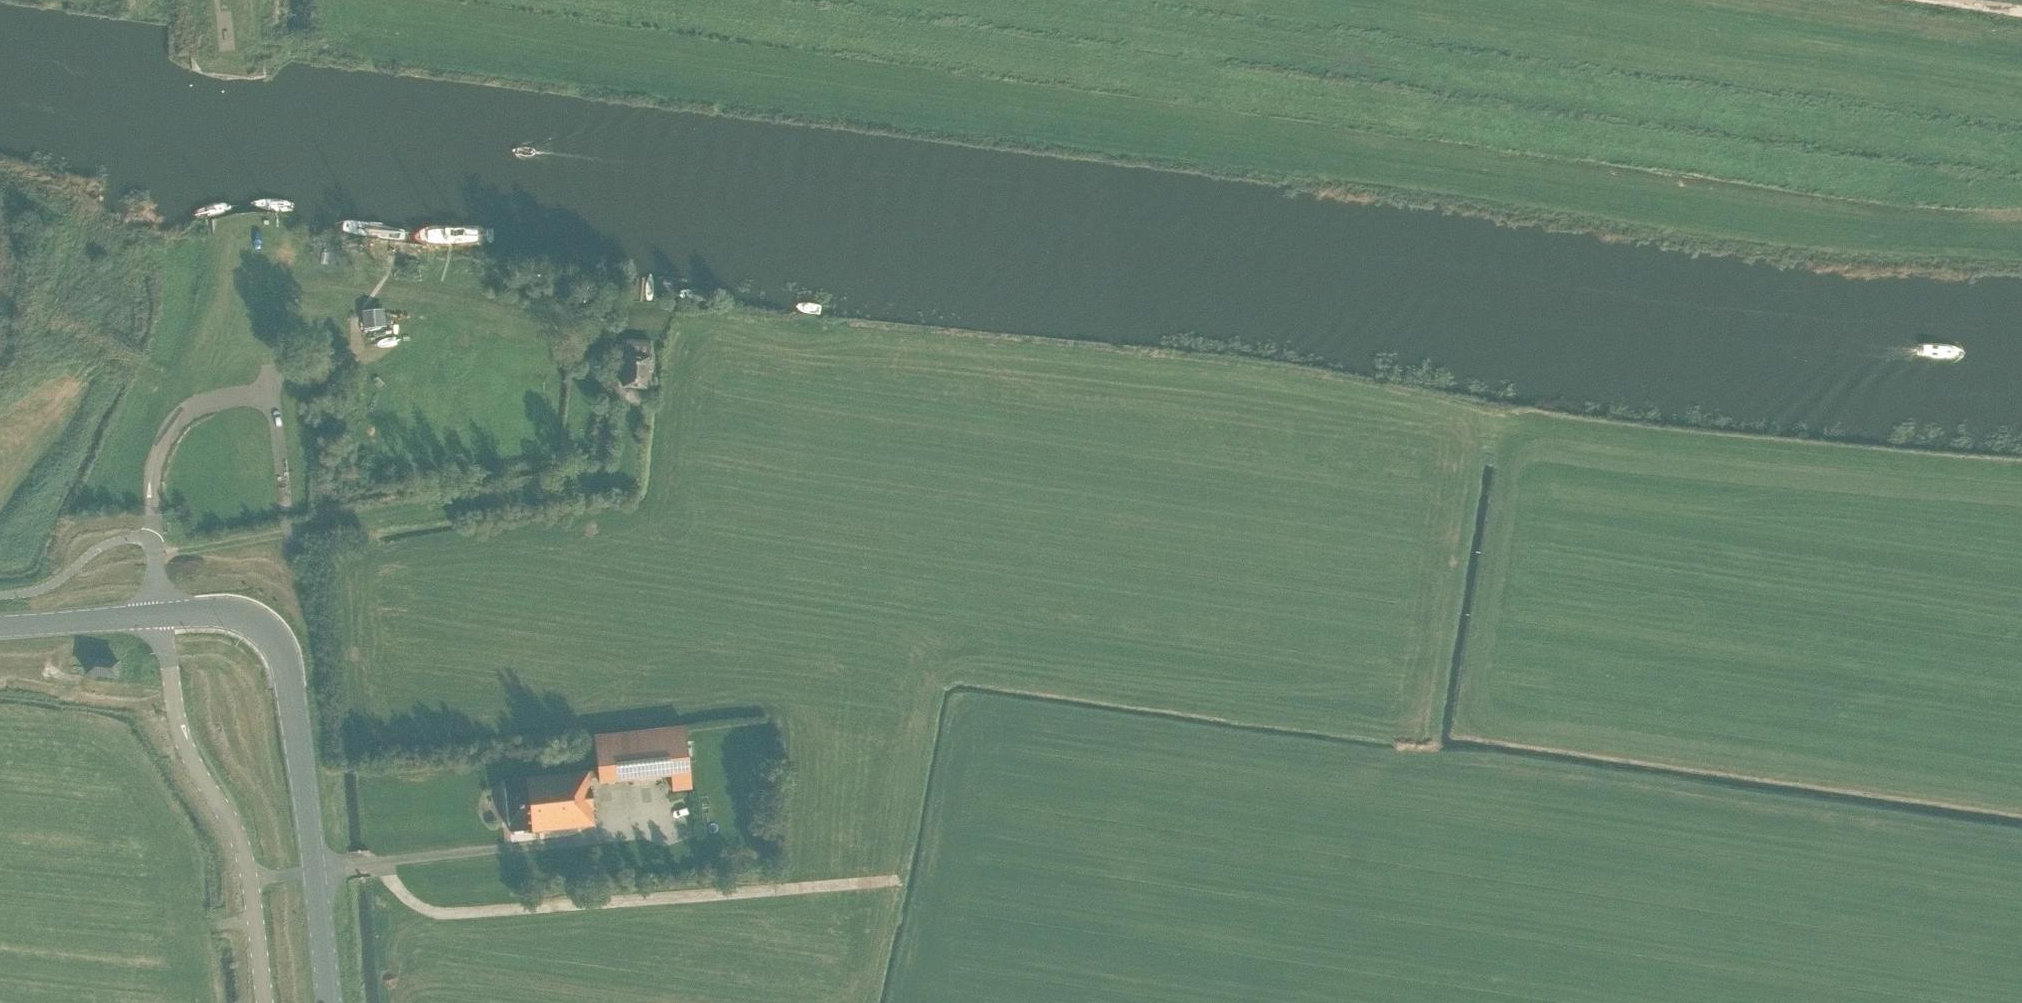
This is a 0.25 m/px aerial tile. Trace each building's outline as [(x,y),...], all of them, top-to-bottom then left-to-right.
[(383,311),(363,313),(364,329),(385,327),(383,311)] [(623,386),(646,388),(649,349),(626,347),(623,386)] [(87,673),(117,676),(118,661),(88,658),(87,673)] [(674,791),(693,789),(686,726),(595,735),(600,783),(673,775),(674,791)] [(591,825),(589,808),(593,808),(589,771),(504,780),(510,831),(532,829),(532,831),(591,825)]
